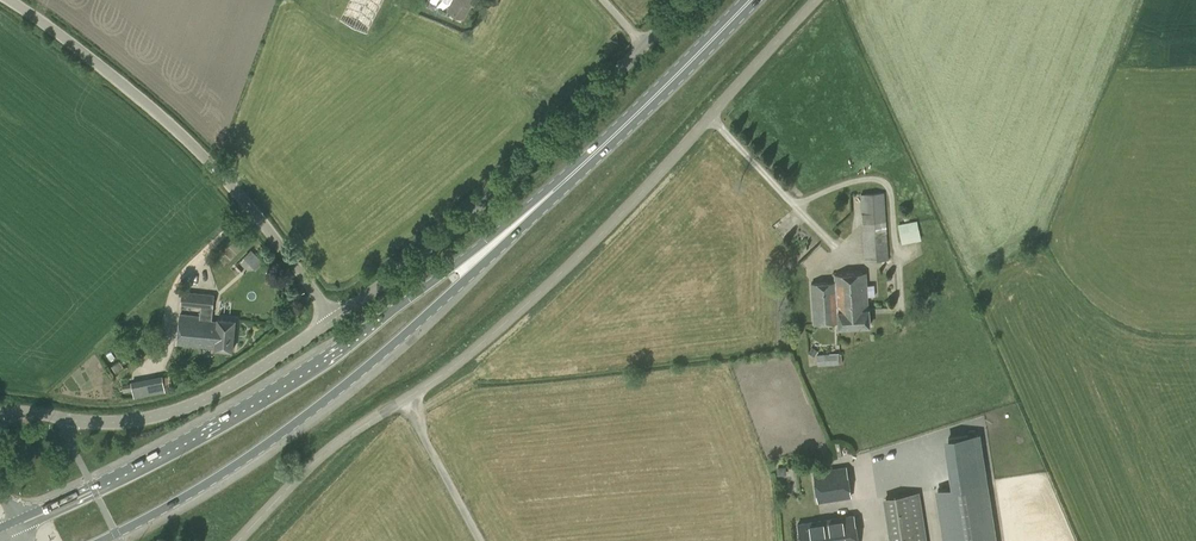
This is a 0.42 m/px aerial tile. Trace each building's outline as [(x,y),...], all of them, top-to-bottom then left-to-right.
[(339,19),(368,33),(385,0),(348,0),(339,19)] [(463,18),(472,0),(453,0),(448,10),(463,18)] [(890,260),(888,231),(887,231),(884,192),(860,194),(862,224),(864,261),(890,260)] [(919,220),(899,223),(901,242),(921,240),(919,220)] [(247,275),(263,260),(251,249),(236,264),(247,275)] [(869,326),(868,300),(866,273),(834,275),(835,282),(838,322),(838,328),(869,326)] [(838,322),(835,282),(811,284),(813,324),(838,322)] [(180,313),(178,330),(204,332),(204,335),(216,337),(216,332),(234,333),(236,319),(218,317),(212,316),(213,309),(215,294),(185,291),(182,290),(180,305),(200,307),(200,315),(180,313)] [(204,332),(178,330),(176,345),(177,345),(215,349),(215,348),(233,350),(234,333),(216,332),(216,337),(204,335),(204,332)] [(812,347),(808,353),(814,356),(818,351),(812,347)] [(839,353),(816,354),(817,365),(840,364),(840,363),(842,363),(841,354),(839,354),(839,353)] [(123,366),(120,360),(112,365),(116,371),(123,366)] [(161,377),(131,383),(134,397),(164,391),(161,377)] [(809,465),(813,495),(846,491),(842,461),(809,465)] [(943,540),(997,540),(988,483),(952,489),(935,492),(943,540)] [(919,492),(883,498),(890,540),(927,540),(919,492)] [(798,540),(855,540),(853,518),(796,525),(798,540)]
